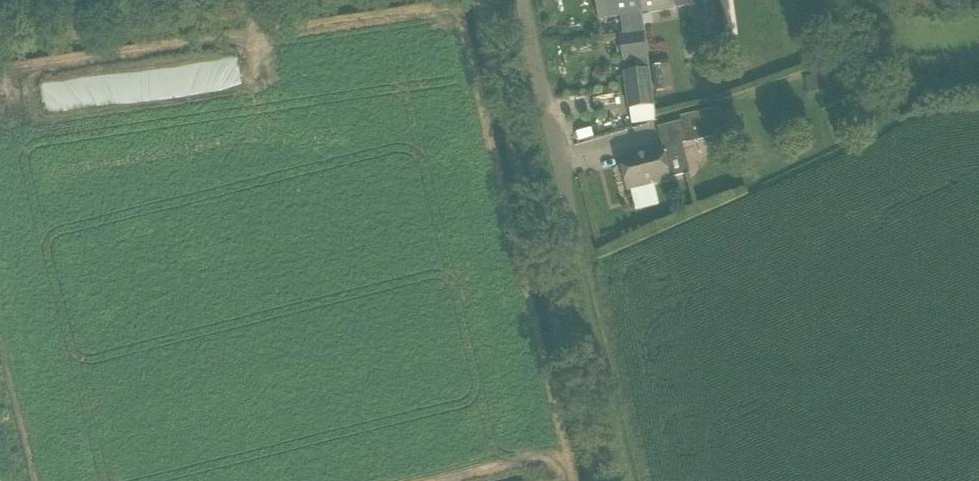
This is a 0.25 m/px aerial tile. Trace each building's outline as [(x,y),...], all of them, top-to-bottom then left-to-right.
[(599,19),(624,16),(627,16),(640,14),(643,13),(643,12),(642,0),(597,0),(599,19)] [(643,12),(693,6),(692,0),(642,0),(643,12)] [(716,1),(720,31),(729,30),(725,0),(724,0),(716,1)] [(698,4),(702,36),(718,34),(714,1),(698,4)] [(626,35),(623,36),(627,61),(646,58),(649,58),(646,33),(643,33),(629,35),(626,35)] [(819,58),(820,74),(807,75),(808,90),(831,89),(829,57),(819,58)] [(653,66),(656,90),(665,89),(664,85),(671,84),(669,64),(653,66)] [(625,73),(630,108),(655,105),(650,69),(625,73)] [(681,115),(687,142),(736,131),(732,112),(717,115),(716,107),(681,115)] [(717,139),(721,155),(739,151),(735,134),(717,139)] [(620,157),(628,187),(670,177),(670,176),(689,171),(681,142),(620,157)]
